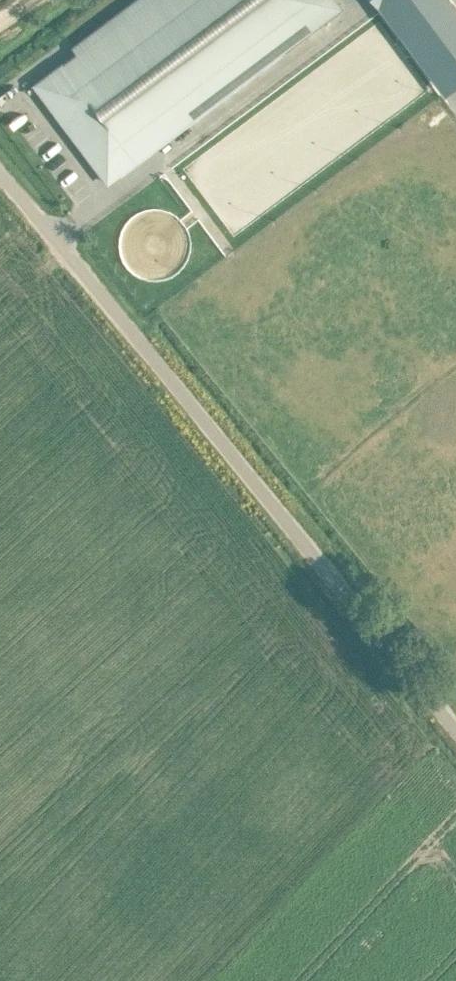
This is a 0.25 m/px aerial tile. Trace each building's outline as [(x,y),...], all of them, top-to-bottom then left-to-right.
[(44,78),(117,174),(311,28),(342,5),(338,0),(134,0),(72,46),(77,53),(44,78)] [(450,84),(455,80),(455,11),(447,0),(388,0),(450,84)]
